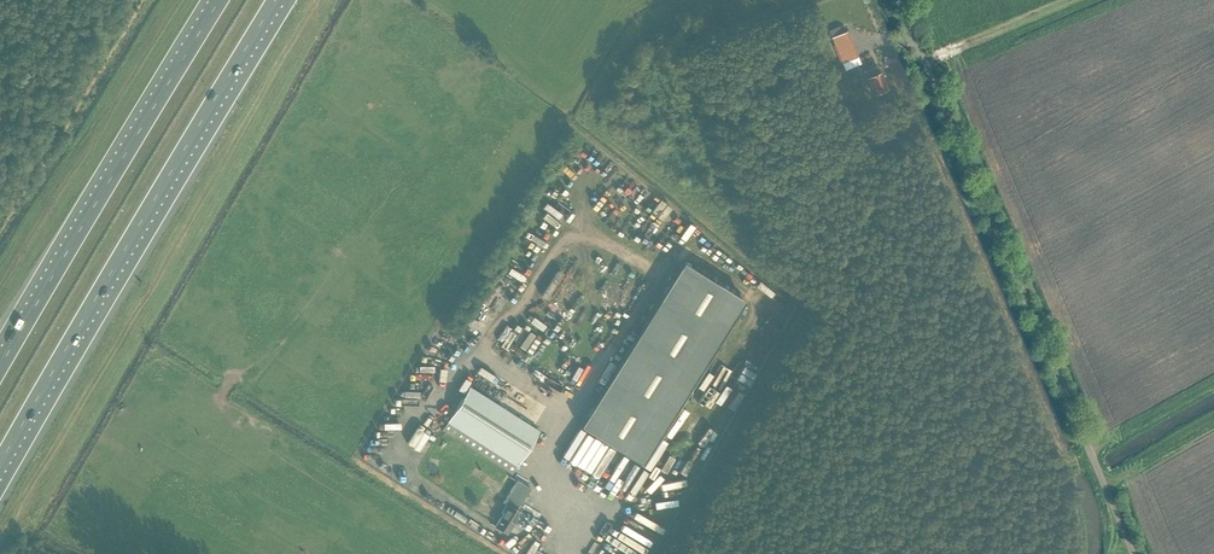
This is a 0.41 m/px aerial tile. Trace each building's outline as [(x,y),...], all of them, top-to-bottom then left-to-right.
[(853,43),(853,42),(848,31),(834,37),(839,49),(853,43)] [(839,49),(837,50),(843,64),(869,54),(863,38),(853,42),(853,43),(839,49)] [(883,62),(882,70),(889,70),(890,63),(891,56),(884,56),(884,62),(883,62)] [(877,73),(876,69),(864,74),(873,95),(887,89),(879,72),(877,73)] [(551,204),(547,210),(561,218),(564,212),(551,204)] [(577,259),(571,268),(576,271),(582,261),(577,259)] [(640,466),(742,302),(682,264),(579,427),(640,466)] [(622,288),(628,292),(637,278),(631,274),(622,288)] [(593,300),(587,316),(592,318),(599,303),(593,300)] [(536,317),(532,321),(543,330),(546,326),(536,317)] [(509,326),(498,337),(507,346),(518,334),(509,326)] [(577,341),(581,335),(568,326),(564,333),(577,341)] [(530,352),(538,339),(529,333),(521,346),(530,352)] [(748,384),(756,372),(746,366),(738,378),(748,384)] [(717,399),(722,403),(727,396),(730,398),(736,390),(729,384),(717,399)] [(516,466),(538,431),(469,387),(447,422),(516,466)] [(416,454),(429,433),(424,430),(410,451),(416,454)] [(440,476),(443,459),(431,456),(427,473),(440,476)] [(476,467),(472,476),(483,480),(487,472),(476,467)] [(520,505),(530,489),(517,480),(503,503),(506,505),(501,512),(503,513),(494,526),(506,534),(519,513),(515,510),(519,505),(520,505)] [(589,549),(595,553),(612,529),(607,525),(589,549)] [(489,536),(502,541),(504,535),(491,530),(489,536)]
